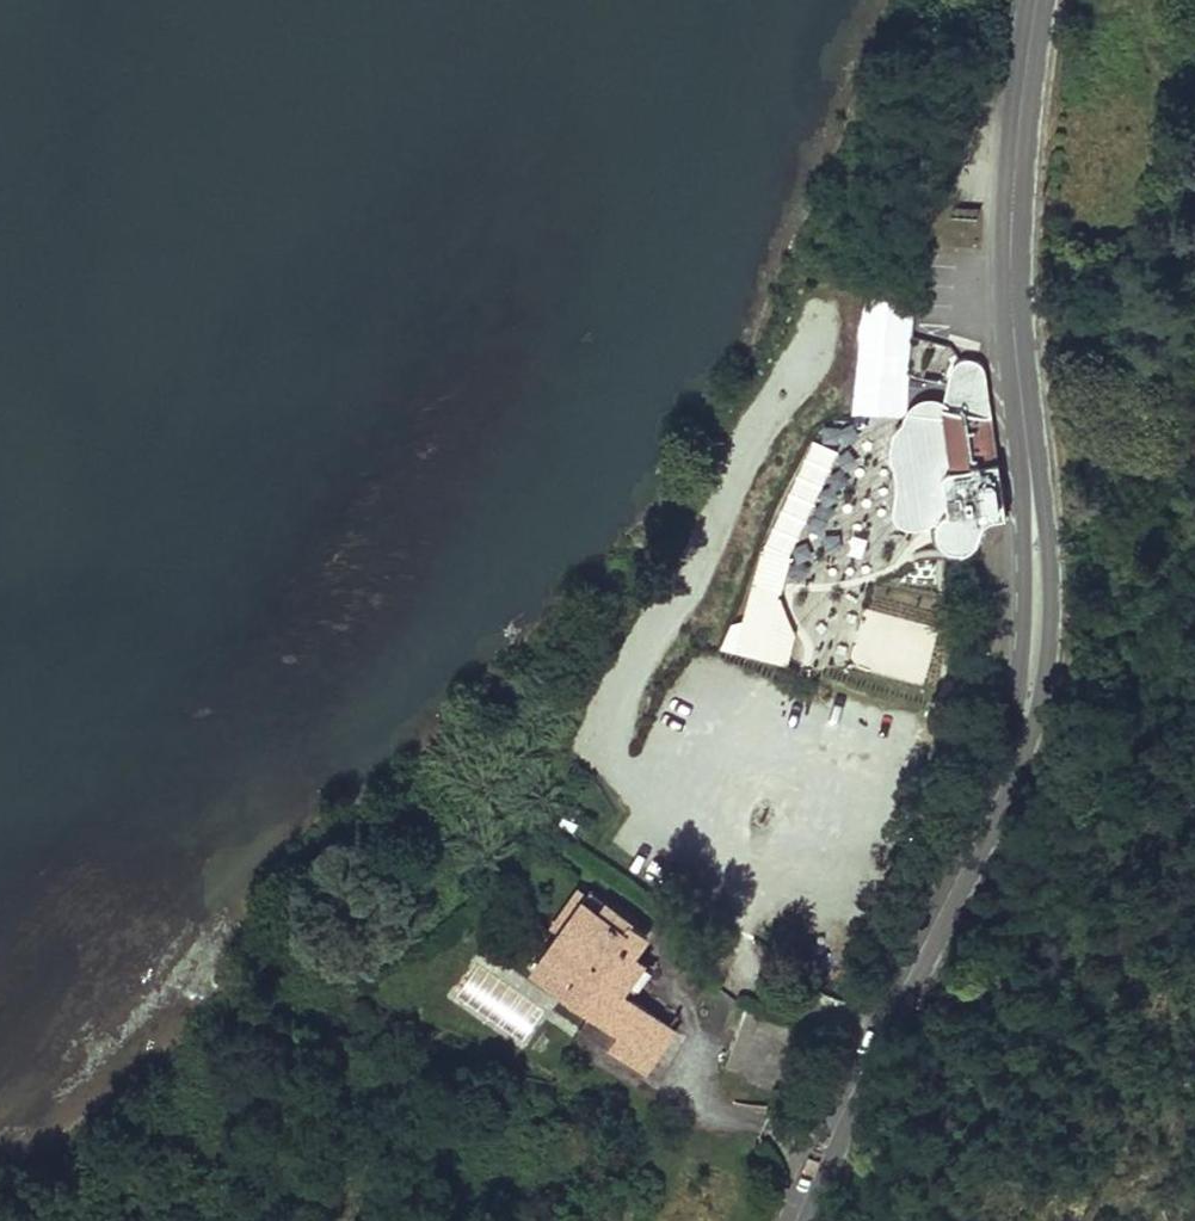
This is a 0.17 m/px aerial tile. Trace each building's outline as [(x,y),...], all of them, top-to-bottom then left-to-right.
[(919,411),(914,416),(911,421),(908,427),(906,434),(907,442),(911,448),(916,453),(941,477),(944,483),(947,488),(949,496),(949,503),(946,511),(943,518),(939,529),(940,536),(945,539),(951,541),(955,541),(958,546),(964,546),(971,544),(980,537),(982,530),(986,524),(990,518),(999,513),(1004,510),(1009,509),(1004,475),(999,475),(989,414),(993,413),(991,386),(983,385),(986,375),(986,367),(987,360),(985,355),(982,350),(977,348),(973,347),(963,348),(959,351),(956,357),(945,407),(931,407),(924,409),(919,411)] [(807,584),(814,556),(759,543),(733,650),(764,658),(784,579),(807,584)] [(592,894),(538,969),(620,1029),(611,1043),(640,1064),(667,1024),(630,998),(652,967),(632,953),(646,933),(592,894)] [(473,950),(454,1000),(535,1031),(550,994),(511,979),(516,967),(473,950)] [(743,1012),(727,1071),(790,1089),(806,1030),(743,1012)]
